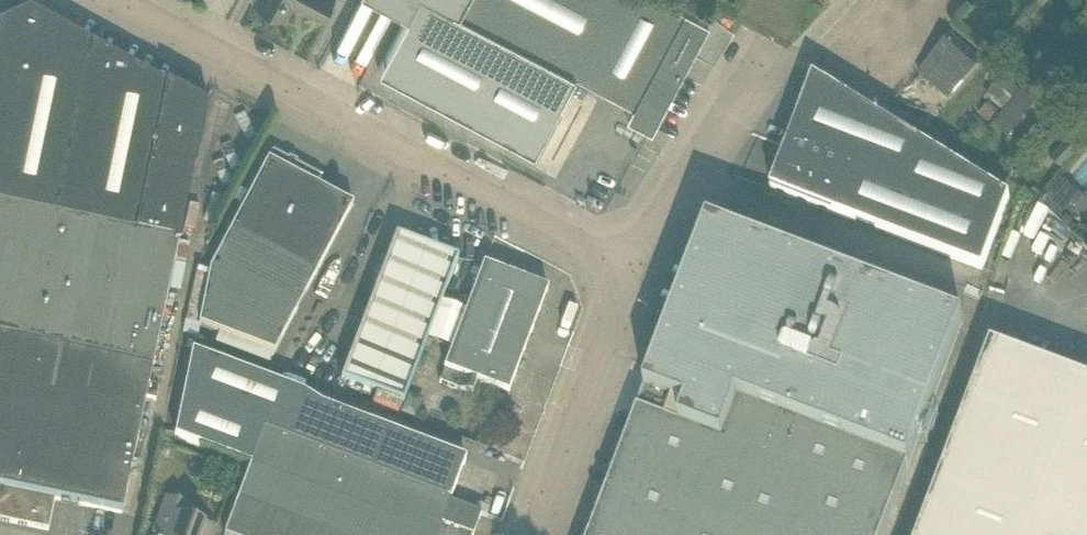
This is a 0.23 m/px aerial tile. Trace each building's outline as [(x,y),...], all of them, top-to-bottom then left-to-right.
[(253,2),(284,19),(292,4),(320,19),(330,0),(254,0),(253,2)] [(631,104),(625,115),(650,129),(708,20),(669,0),(379,0),(406,14),(377,68),(532,151),(574,73),(631,104)] [(48,531),(55,499),(122,514),(146,399),(156,401),(159,386),(149,384),(153,367),(179,242),(194,169),(195,169),(208,109),(201,105),(166,86),(30,11),(0,25),(0,520),(48,531)] [(949,36),(917,74),(947,100),(980,62),(949,36)] [(1009,198),(832,89),(813,77),(771,190),(968,264),(982,270),(1009,198)] [(1003,111),(1020,90),(1009,81),(1001,89),(996,85),(986,97),(1003,111)] [(1024,90),(994,126),(1009,138),(1039,102),(1024,90)] [(274,354),(343,224),(353,205),(314,184),(317,179),(271,154),(230,232),(210,270),(200,325),(274,354)] [(1075,208),(1053,190),(1043,203),(1064,220),(1075,208)] [(908,466),(962,323),(708,225),(645,391),(688,407),(681,426),(638,410),(590,534),(882,534),(908,466)] [(396,236),(368,308),(430,332),(458,260),(396,236)] [(484,265),(444,370),(439,382),(472,394),(477,382),(508,394),(548,289),(484,265)] [(403,404),(430,332),(368,308),(341,381),(403,404)] [(991,344),(919,534),(1086,534),(1086,381),(991,344)] [(445,453),(322,407),(304,395),(193,353),(175,438),(250,466),(224,534),(473,534),(481,515),(449,503),(465,461),(445,453)] [(187,523),(193,509),(167,499),(162,513),(154,534),(155,534),(213,534),(214,533),(187,523)]
